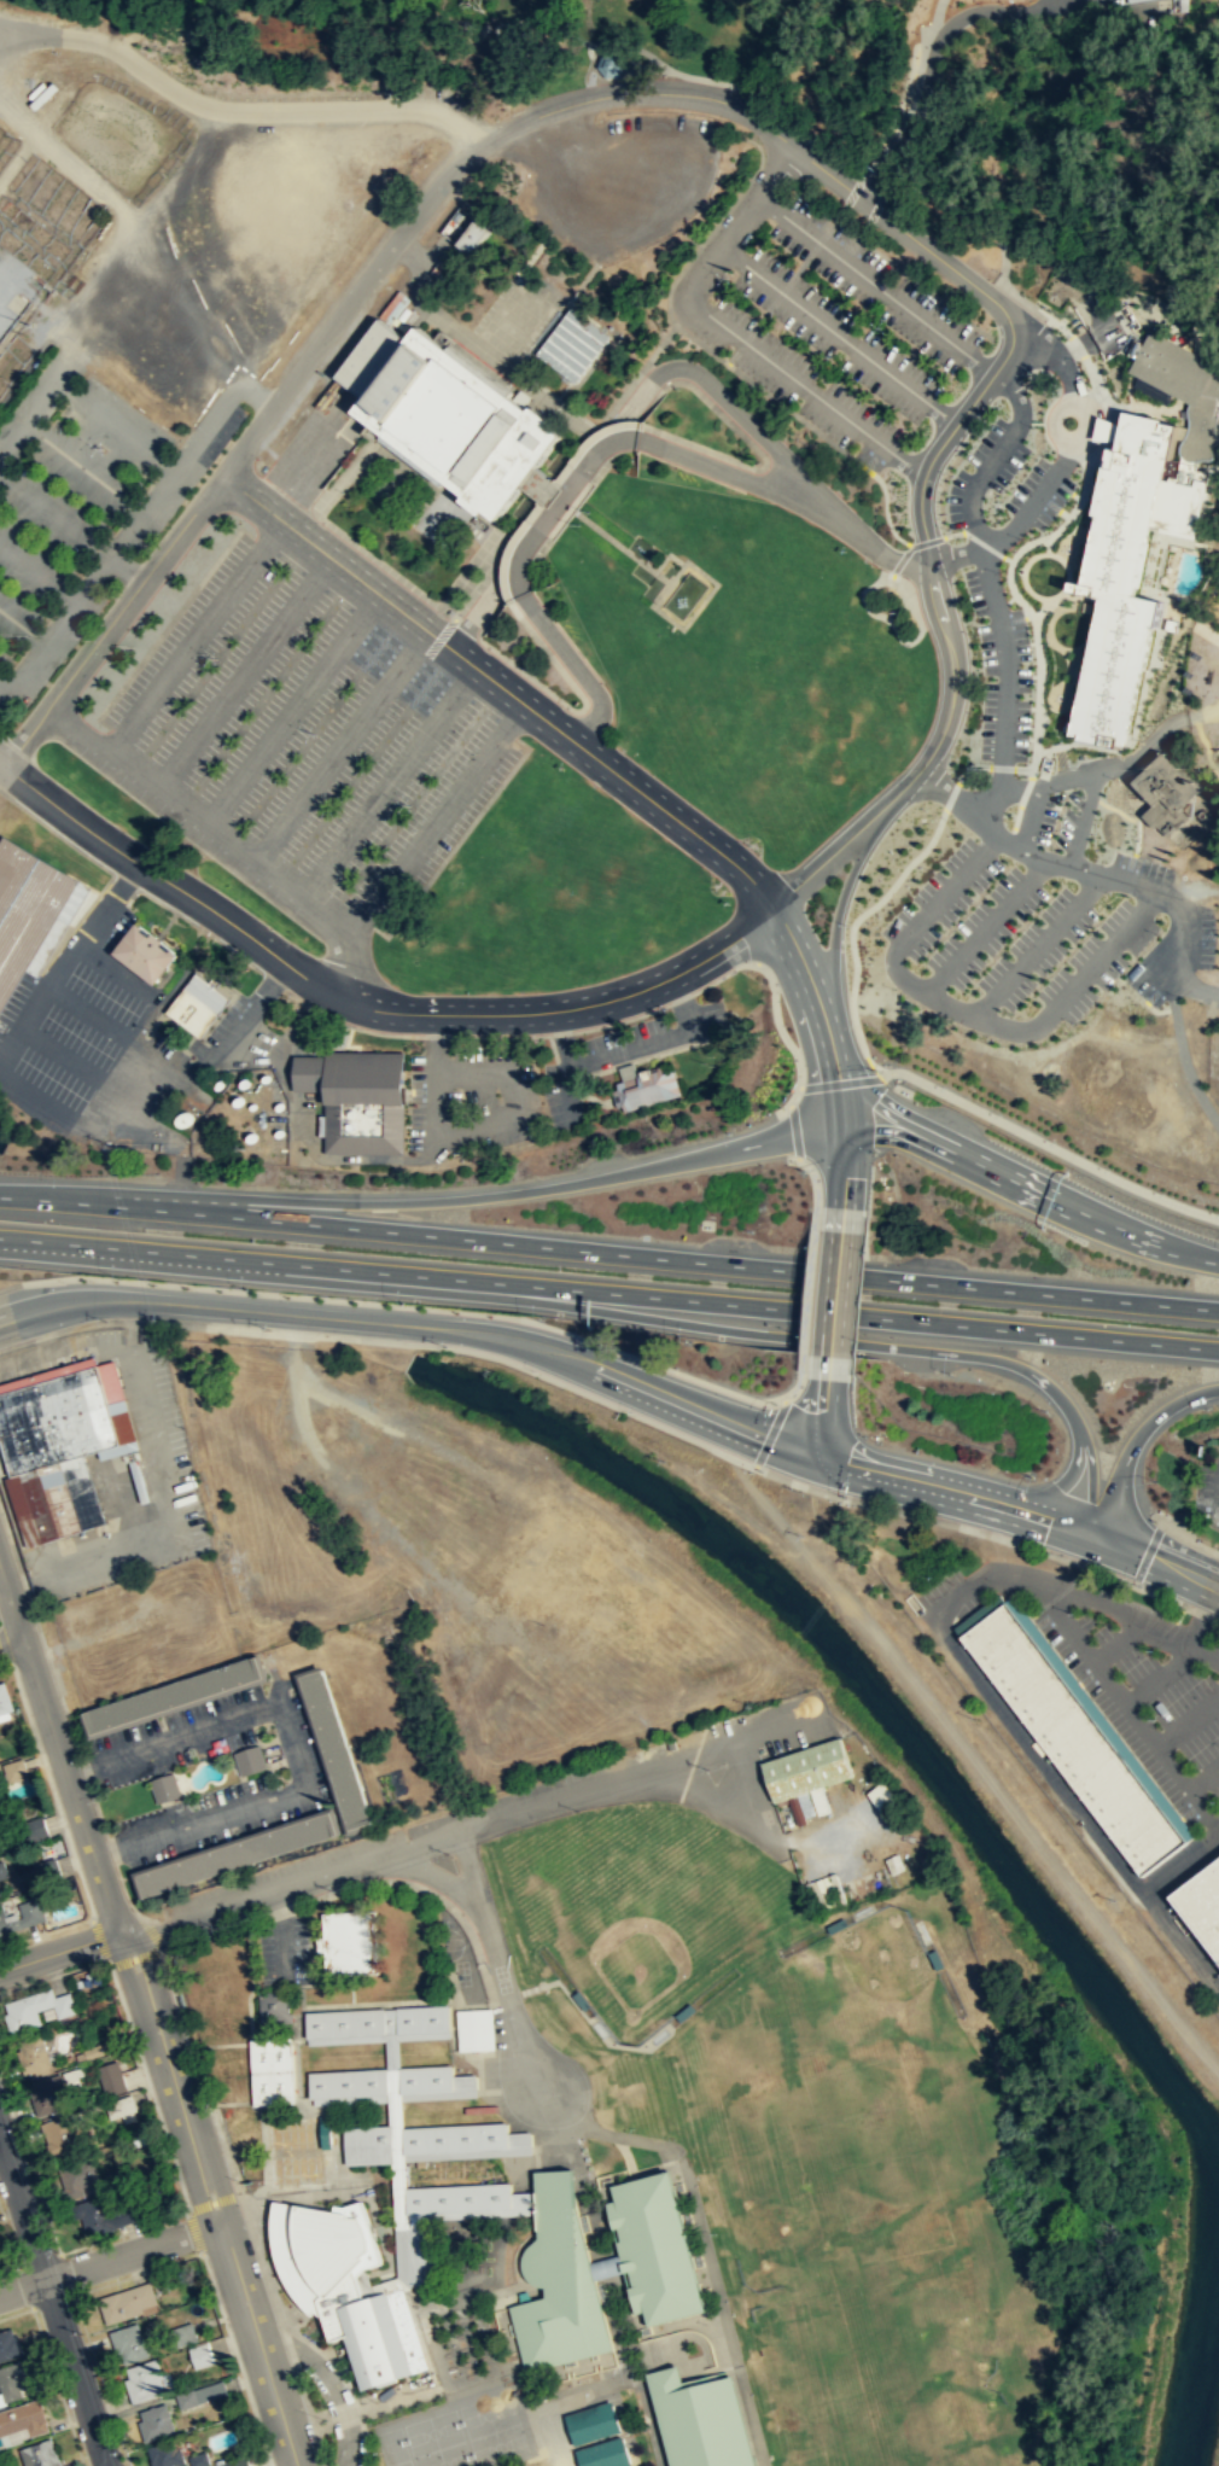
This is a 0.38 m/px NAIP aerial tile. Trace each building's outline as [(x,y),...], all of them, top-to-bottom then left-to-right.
[(1178,12),(1189,11),(1189,0),(1178,0),(1178,12)] [(619,75),(624,63),(616,52),(602,53),(597,66),(600,74),(606,77),(619,75)] [(480,258),(498,233),(460,205),(442,230),(480,258)] [(610,337),(571,307),(570,308),(567,311),(536,355),(574,384),(610,337)] [(336,378),(361,397),(351,410),(367,424),(362,431),(377,443),(380,441),(395,450),(442,486),(448,484),(463,496),(461,501),(479,514),(484,511),(496,519),(521,485),(536,467),(560,435),(550,427),(555,424),(532,407),(529,412),(418,327),(408,340),(379,319),(336,378)] [(1125,368),(1188,401),(1186,406),(1185,410),(1186,415),(1188,419),(1188,422),(1188,426),(1186,429),(1184,436),(1179,441),(1178,445),(1178,448),(1178,451),(1180,455),(1183,457),(1186,459),(1191,459),(1197,456),(1202,456),(1206,456),(1208,455),(1212,451),(1214,435),(1212,435),(1215,414),(1211,414),(1215,396),(1218,397),(1218,372),(1209,371),(1214,361),(1147,327),(1125,368)] [(1119,744),(1121,730),(1136,669),(1137,670),(1154,597),(1131,593),(1132,583),(1135,584),(1145,538),(1142,538),(1145,521),(1191,532),(1206,470),(1192,467),(1194,462),(1162,455),(1171,421),(1156,418),(1156,415),(1116,407),(1106,457),(1097,456),(1085,511),(1090,511),(1072,589),(1093,594),(1063,733),(1119,744)] [(1186,816),(1166,836),(1153,824),(1150,828),(1138,815),(1149,804),(1127,782),(1142,768),(1159,752),(1173,766),(1172,769),(1171,773),(1172,776),(1173,779),(1176,781),(1180,782),(1184,782),(1186,781),(1196,791),(1189,798),(1190,799),(1188,815),(1186,816)] [(25,969),(36,977),(39,974),(89,886),(2,835),(0,839),(0,1012),(25,969)] [(176,955),(154,984),(113,952),(113,950),(126,935),(136,922),(152,933),(152,932),(163,940),(162,941),(175,952),(176,955)] [(164,1012),(199,1039),(229,998),(215,986),(220,981),(216,979),(212,975),(208,981),(196,970),(164,1012)] [(323,1152),(403,1153),(403,1106),(404,1086),(404,1051),(325,1050),(325,1055),(309,1055),(293,1055),(293,1086),(293,1090),(325,1090),(325,1097),(323,1136),(323,1152)] [(680,1096),(671,1065),(636,1073),(634,1062),(626,1065),(618,1067),(622,1080),(611,1083),(614,1098),(618,1112),(680,1096)] [(4,1477),(0,1479),(0,1393),(97,1364),(119,1444),(82,1454),(105,1522),(25,1547),(4,1477)] [(1185,1841),(1139,1876),(957,1636),(1003,1601),(1185,1841)] [(259,1679),(252,1656),(84,1712),(92,1733),(259,1679)] [(373,1823),(322,1667),(301,1677),(350,1831),(373,1823)] [(13,1709),(0,1713),(0,1682),(4,1681),(13,1709)] [(771,1802),(788,1799),(794,1823),(828,1814),(821,1785),(851,1778),(841,1739),(760,1759),(771,1802)] [(267,1767),(258,1744),(246,1748),(233,1753),(240,1777),(267,1767)] [(28,1776),(25,1768),(23,1759),(23,1757),(2,1763),(8,1783),(28,1776)] [(181,1795),(173,1772),(161,1776),(148,1779),(157,1803),(169,1800),(181,1795)] [(331,1812),(136,1876),(144,1897),(338,1835),(331,1812)] [(48,1834),(23,1840),(17,1821),(42,1813),(48,1834)] [(885,1859),(891,1875),(909,1866),(902,1852),(885,1859)] [(54,1856),(59,1873),(62,1877),(40,1883),(34,1864),(54,1856)] [(1166,1896),(1218,1856),(1218,1965),(1166,1896)] [(8,1876),(0,1879),(0,1861),(2,1860),(8,1876)] [(25,1925),(0,1934),(0,1903),(1,1902),(7,1922),(22,1917),(17,1904),(39,1896),(46,1919),(42,1920),(25,1925)] [(379,1970),(375,1907),(323,1910),(326,1971),(379,1970)] [(261,2012),(266,2012),(266,2021),(293,2019),(292,2011),(288,2011),(288,1987),(259,1988),(261,2012)] [(69,1992),(76,2012),(57,2018),(53,2006),(36,2011),(41,2024),(10,2033),(4,2015),(7,2013),(4,2004),(51,1988),(54,1996),(68,1993),(69,1992)] [(588,2004),(581,2010),(568,1994),(570,1994),(574,1989),(588,2004)] [(450,2028),(450,2001),(397,2005),(398,2030),(450,2028)] [(692,2009),(687,2002),(672,2015),(672,2016),(677,2022),(692,2009)] [(385,2005),(386,2031),(308,2035),(307,2009),(385,2005)] [(457,2007),(460,2048),(496,2046),(494,2005),(488,2006),(457,2007)] [(53,2071),(41,2034),(17,2041),(19,2048),(16,2050),(24,2075),(29,2073),(31,2077),(53,2071)] [(253,2104),(294,2101),(291,2035),(250,2036),(253,2104)] [(103,2053),(100,2044),(83,2050),(83,2052),(75,2054),(77,2060),(86,2058),(86,2059),(103,2053)] [(127,2089),(116,2093),(106,2097),(95,2068),(117,2060),(127,2089)] [(454,2087),(453,2062),(451,2062),(401,2065),(402,2091),(454,2087)] [(389,2092),(387,2065),(309,2070),(311,2094),(311,2095),(389,2092)] [(60,2074),(65,2089),(59,2092),(65,2108),(37,2117),(27,2085),(60,2074)] [(136,2111),(132,2094),(104,2103),(110,2118),(136,2111)] [(49,2153),(95,2139),(86,2109),(39,2124),(49,2153)] [(273,2150),(332,2146),(331,2114),(270,2117),(273,2150)] [(508,2120),(403,2124),(404,2151),(509,2144),(508,2120)] [(392,2122),(395,2161),(346,2162),(345,2123),(392,2122)] [(274,2185),(323,2182),(321,2150),(273,2152),(274,2185)] [(99,2181),(92,2158),(59,2170),(68,2199),(83,2194),(81,2187),(99,2181)] [(608,2349),(521,2372),(504,2307),(539,2297),(532,2238),(529,2171),(570,2169),(570,2206),(589,2278),(608,2349)] [(698,2311),(642,2326),(638,2311),(635,2313),(623,2272),(612,2228),(607,2228),(601,2203),(610,2200),(606,2186),(661,2170),(698,2311)] [(512,2205),(512,2180),(506,2180),(407,2185),(408,2210),(512,2205)] [(148,2217),(87,2237),(81,2216),(74,2217),(70,2205),(101,2196),(106,2210),(142,2199),(148,2217)] [(415,2371),(402,2374),(379,2382),(363,2388),(345,2333),(331,2337),(323,2315),(315,2309),(311,2311),(296,2299),(291,2291),(284,2281),(280,2273),(279,2269),(276,2263),(275,2258),(273,2251),(273,2246),(272,2240),(270,2235),(270,2228),(270,2222),(270,2216),(273,2200),(333,2210),(334,2204),(343,2205),(361,2200),(381,2263),(363,2269),(356,2276),(364,2295),(387,2289),(389,2292),(415,2371)] [(396,2227),(432,2226),(433,2284),(412,2285),(398,2274),(396,2227)] [(142,2311),(121,2319),(105,2324),(98,2298),(150,2281),(150,2284),(157,2303),(141,2308),(142,2311)] [(197,2339),(194,2331),(193,2330),(191,2321),(170,2328),(176,2347),(193,2340),(197,2339)] [(136,2322),(147,2356),(123,2363),(119,2356),(116,2357),(109,2331),(136,2322)] [(17,2334),(13,2336),(11,2327),(0,2331),(0,2361),(23,2353),(17,2334)] [(212,2361),(210,2353),(206,2342),(187,2348),(194,2368),(212,2361)] [(123,2379),(132,2403),(164,2392),(159,2378),(162,2378),(156,2357),(124,2368),(128,2378),(123,2379)] [(4,2402),(0,2391),(0,2367),(21,2360),(23,2369),(28,2368),(33,2383),(18,2388),(22,2396),(4,2402)] [(725,2377),(716,2379),(715,2373),(676,2383),(670,2366),(641,2374),(665,2465),(750,2465),(725,2377)] [(227,2392),(222,2379),(192,2389),(174,2394),(179,2409),(197,2403),(197,2402),(227,2392)] [(39,2398),(0,2410),(0,2435),(25,2427),(29,2436),(48,2431),(39,2398)] [(144,2442),(175,2432),(165,2402),(139,2410),(141,2420),(136,2421),(144,2442)] [(51,2438),(59,2465),(24,2465),(19,2448),(51,2438)] [(185,2464),(176,2438),(147,2447),(146,2447),(151,2465),(178,2465),(185,2464)] [(205,2450),(187,2456),(191,2465),(200,2465),(209,2464),(205,2450)] [(245,2456),(217,2465),(248,2465),(245,2456)]
